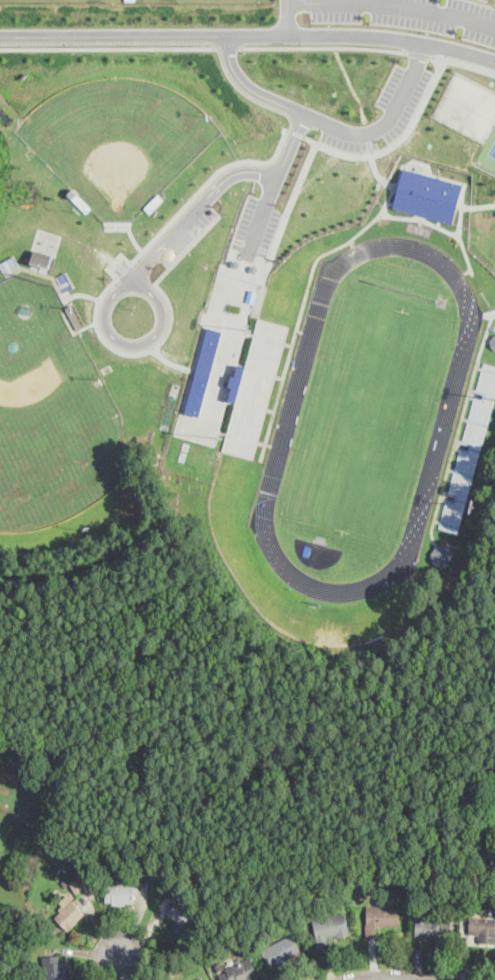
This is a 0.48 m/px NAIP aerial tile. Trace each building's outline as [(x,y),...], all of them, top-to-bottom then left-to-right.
[(453,223),(464,181),(402,166),(392,207),(453,223)] [(52,253),(34,249),(31,263),(49,267),(52,253)] [(207,326),(222,330),(200,416),(185,411),(207,326)] [(452,563),(451,543),(432,544),(433,564),(452,563)] [(105,902),(137,902),(137,881),(105,881),(105,902)] [(183,936),(201,920),(180,898),(167,910),(176,920),(171,924),(183,936)] [(53,918),(66,931),(86,912),(73,899),(53,918)] [(399,904),(366,904),(366,937),(377,937),(377,925),(399,925),(399,904)] [(317,947),(329,945),(328,936),(349,933),(345,911),(312,917),(317,947)] [(416,914),(416,934),(452,934),(452,914),(416,914)] [(469,916),(469,938),(494,938),(494,916),(469,916)] [(271,968),(302,952),(293,933),(261,948),(271,968)] [(45,979),(67,979),(64,953),(42,955),(45,979)] [(248,956),(217,971),(221,979),(249,979),(258,976),(248,956)]
